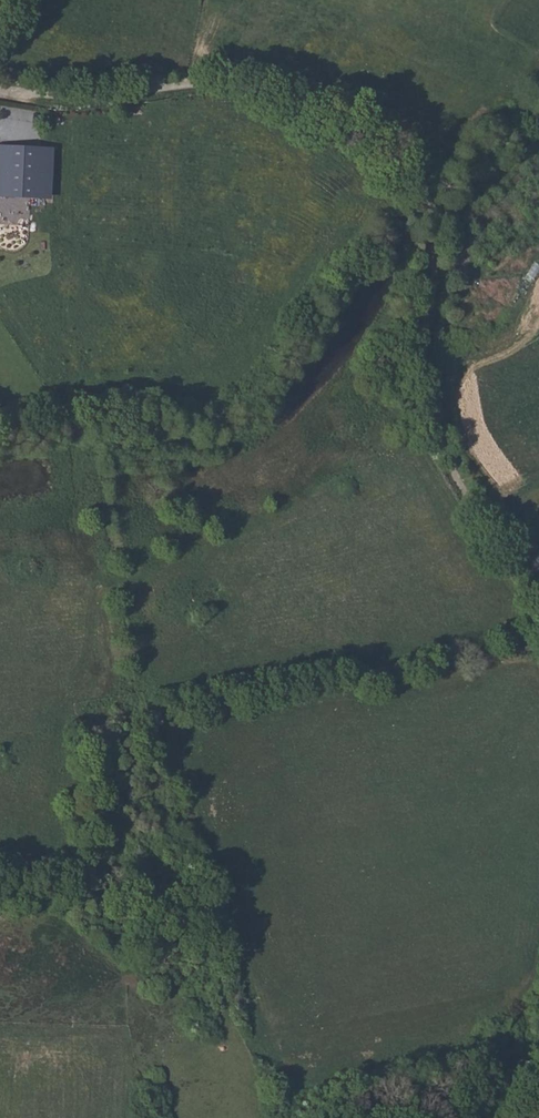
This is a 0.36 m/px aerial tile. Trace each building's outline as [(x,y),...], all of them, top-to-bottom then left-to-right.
[(26,179),(31,151),(0,146),(0,175),(26,179)] [(26,179),(48,182),(52,154),(31,151),(26,179)] [(22,200),(26,179),(0,175),(0,196),(22,200)] [(22,200),(44,203),(48,182),(26,179),(22,200)]
